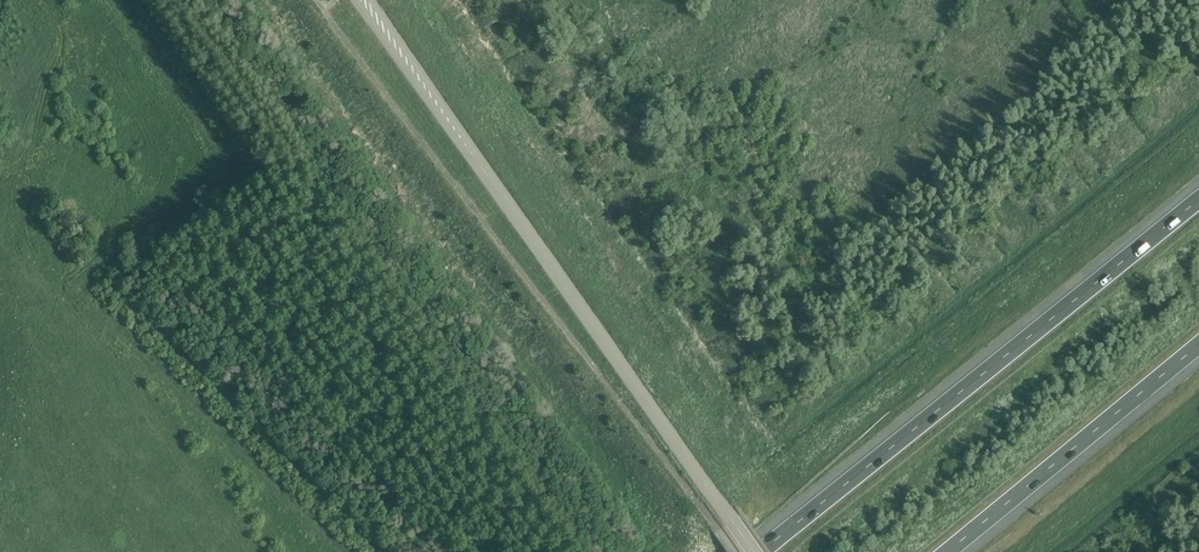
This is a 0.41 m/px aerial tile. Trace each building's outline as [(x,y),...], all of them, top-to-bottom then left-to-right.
[(1193,207),(1182,216),(1186,221),(1197,212),(1193,207)] [(1170,232),(1182,226),(1179,221),(1167,227),(1170,232)]
